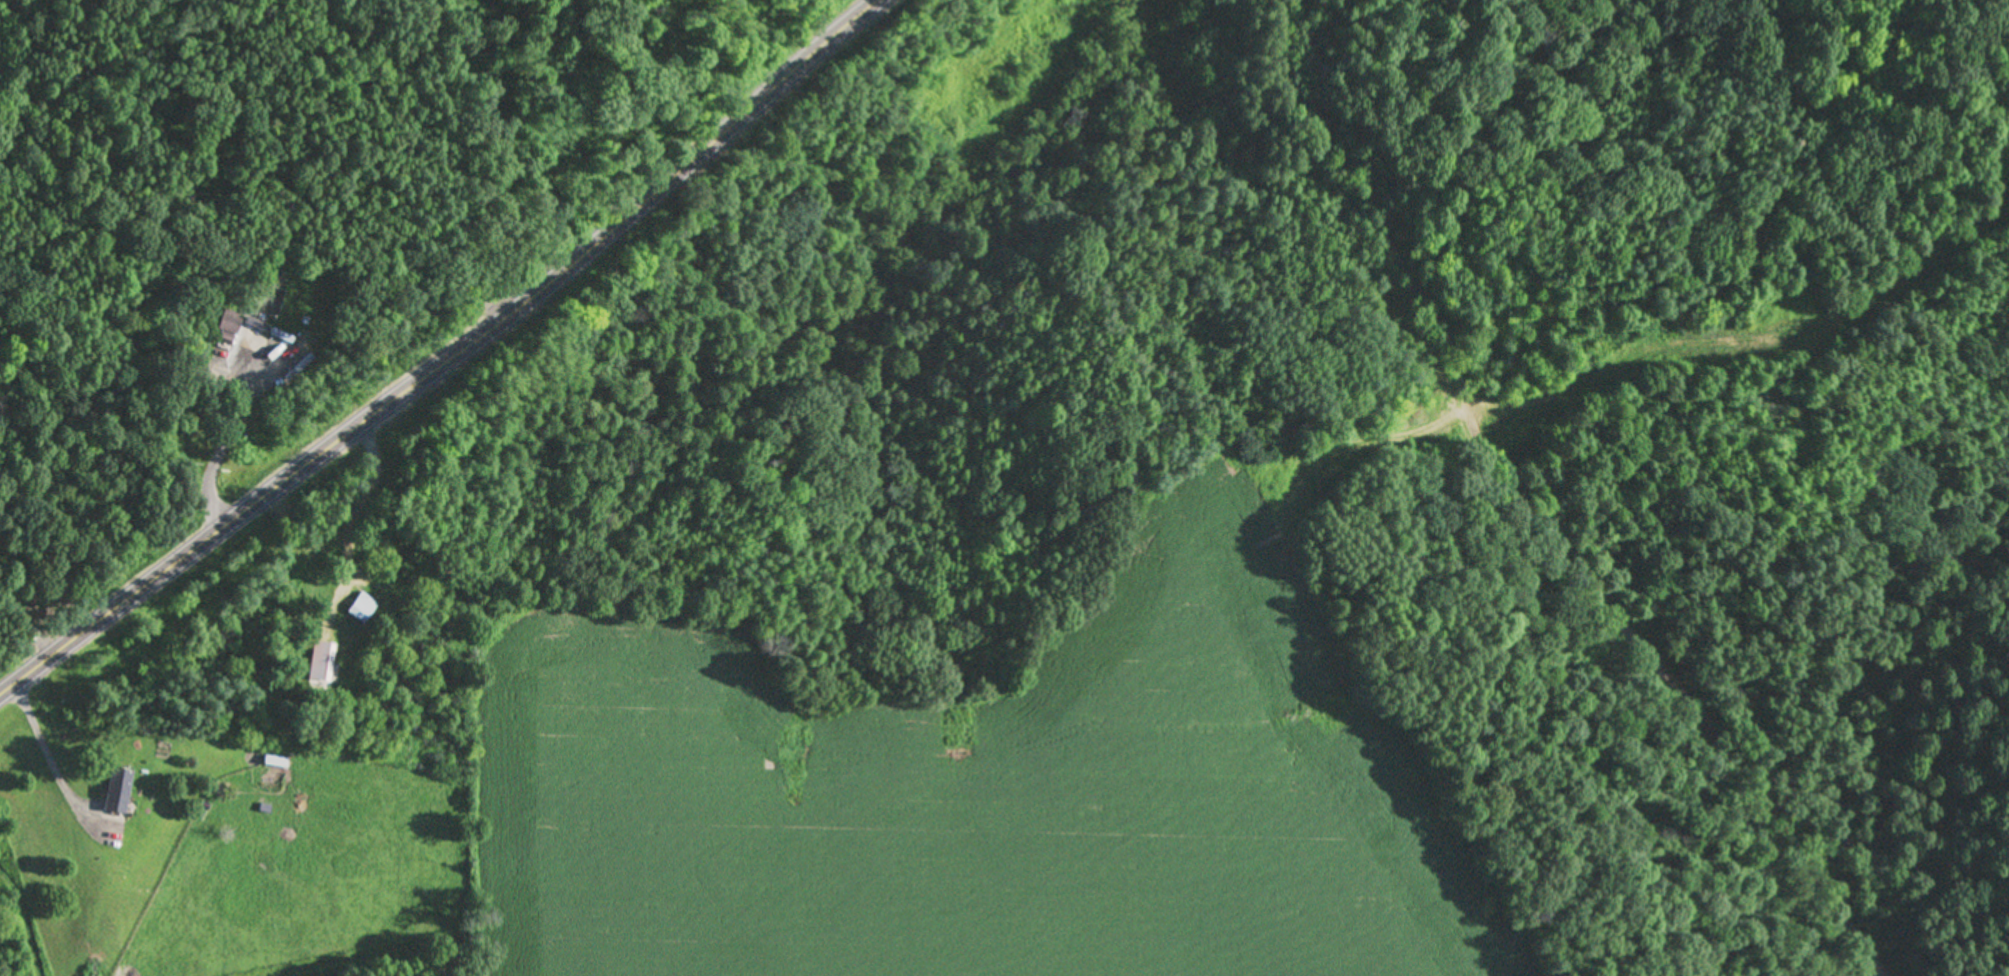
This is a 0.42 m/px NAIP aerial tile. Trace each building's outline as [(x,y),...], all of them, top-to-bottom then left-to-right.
[(253,319),(268,324),(270,318),(280,321),(294,273),(269,266),(253,319)] [(242,316),(226,309),(215,337),(231,343),(242,316)] [(378,604),(362,592),(346,612),(363,624),(378,604)] [(330,683),(334,645),(313,642),(308,681),(330,683)] [(103,811),(125,815),(132,772),(110,768),(103,811)]
